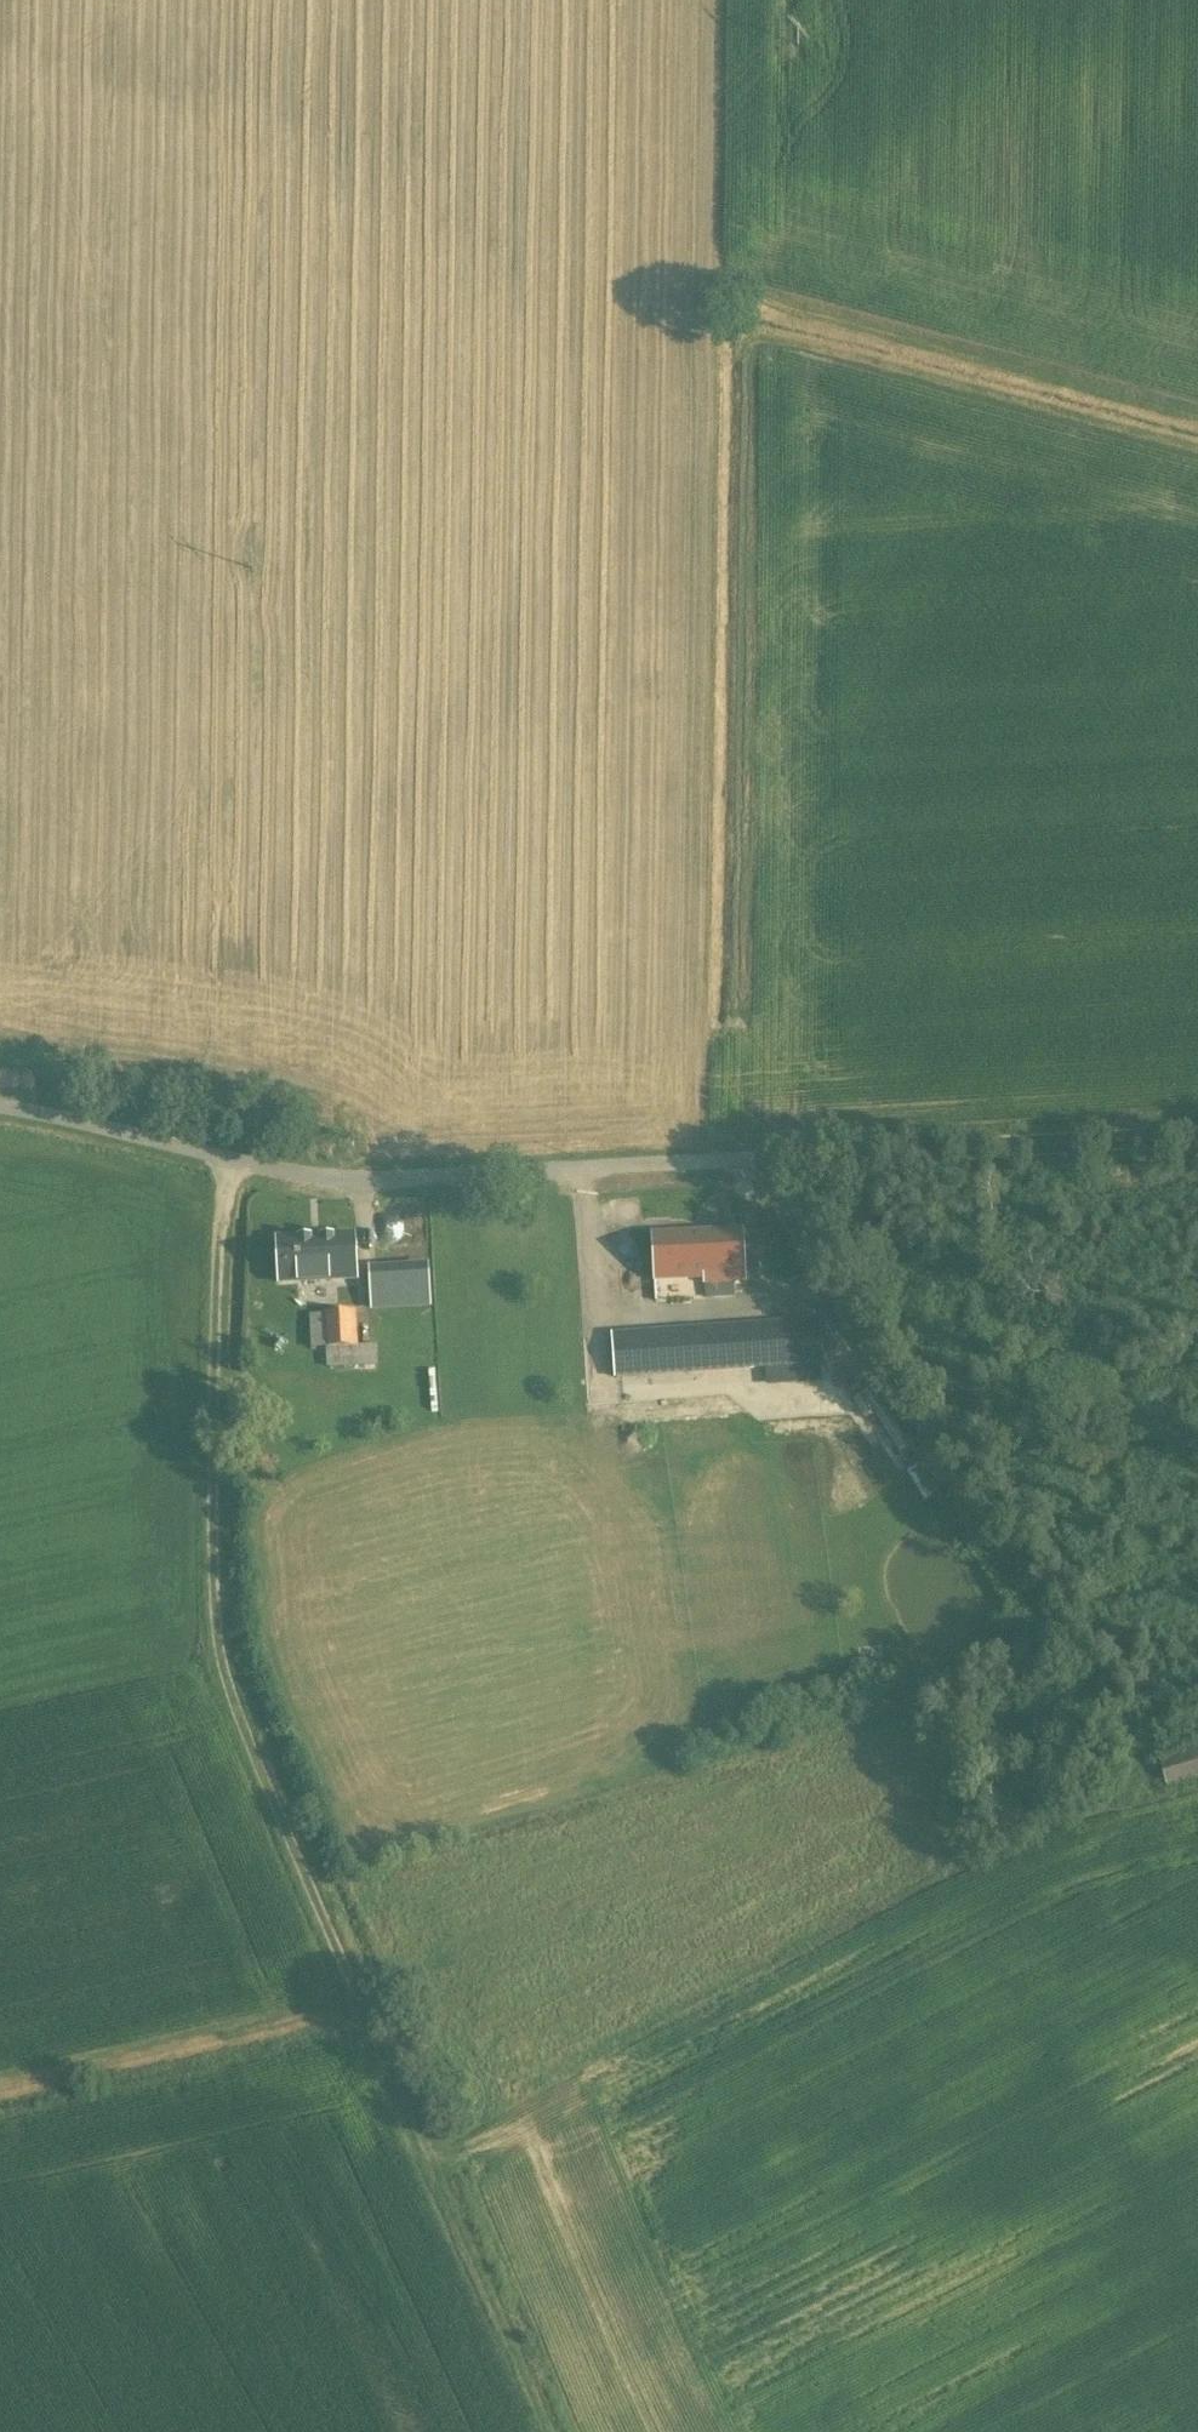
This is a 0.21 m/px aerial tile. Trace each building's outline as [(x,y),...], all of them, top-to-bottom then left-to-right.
[(742,1232),(652,1237),(655,1280),(704,1278),(705,1283),(744,1282),(742,1232)] [(354,1237),(277,1241),(279,1283),(356,1279),(354,1237)] [(829,1385),(824,1309),(616,1323),(619,1372),(711,1366),(712,1391),(751,1388),(749,1360),(773,1359),(775,1388),(829,1385)] [(354,1314),(312,1316),(314,1349),(327,1348),(327,1368),(377,1365),(376,1347),(356,1348),(354,1314)] [(1169,1740),(1176,1770),(1197,1765),(1197,1734),(1169,1740)]
